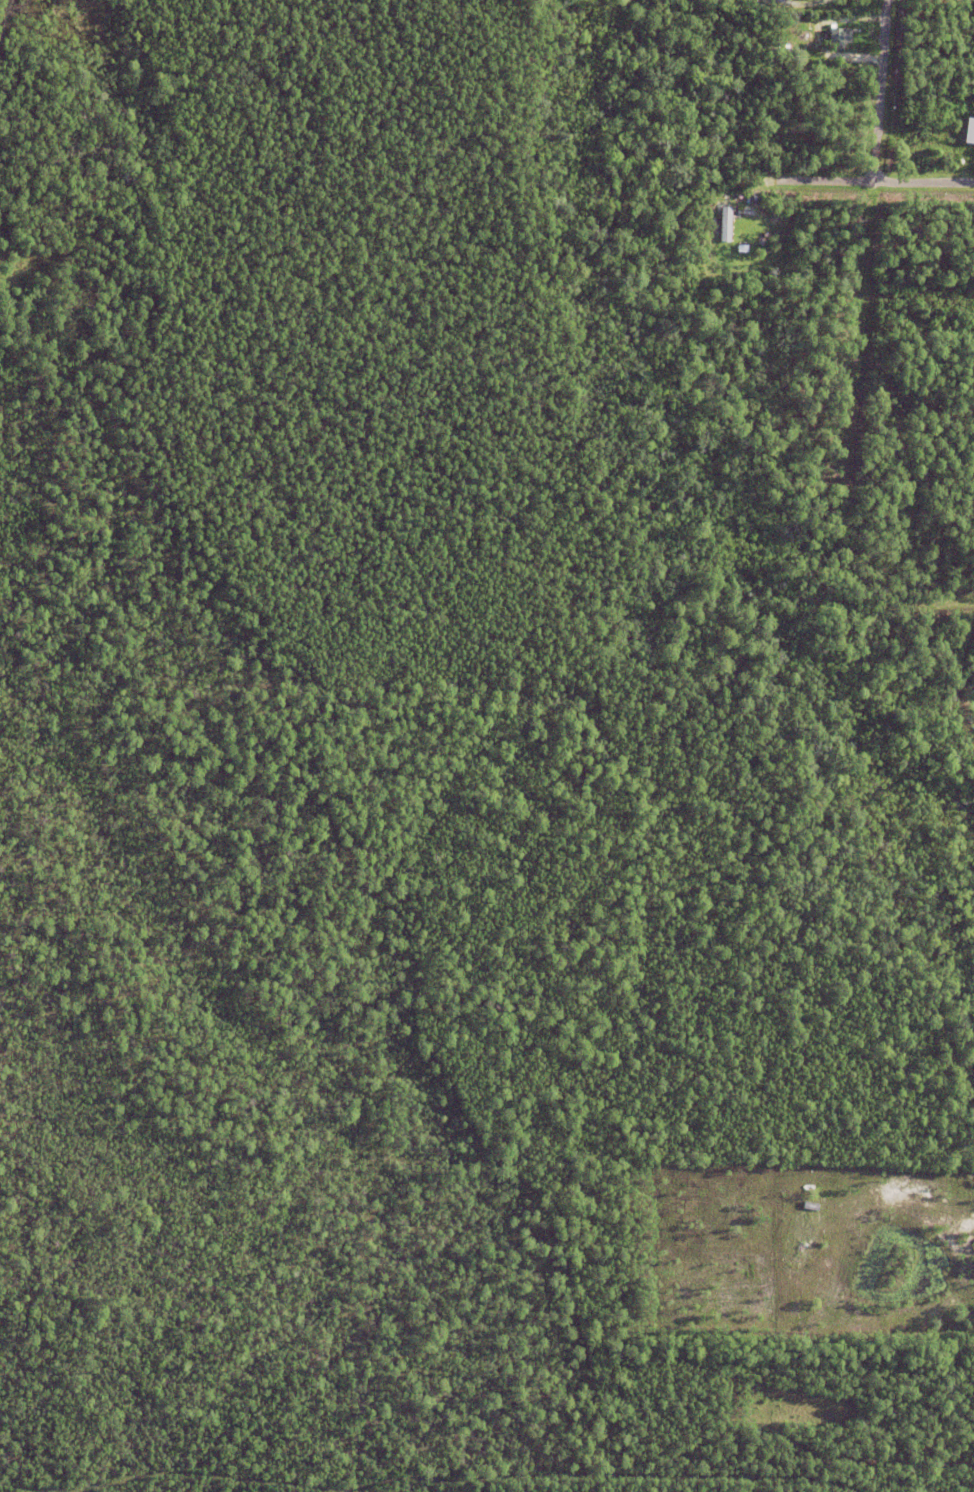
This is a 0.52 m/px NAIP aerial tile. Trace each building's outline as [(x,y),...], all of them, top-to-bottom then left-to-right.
[(842,46),(842,53),(829,52),(829,32),(849,33),(849,46),(842,46)] [(966,122),(973,123),(973,150),(962,148),(966,122)] [(720,244),(721,210),(730,210),(729,245),(720,244)] [(782,249),(782,248),(778,248),(779,237),(783,237),(783,236),(788,237),(787,250),(782,249)] [(731,249),(741,248),(742,256),(732,256),(731,249)] [(784,1194),(798,1185),(801,1189),(787,1198),(784,1194)] [(796,1198),(800,1201),(791,1216),(786,1213),(793,1202),(792,1201),(794,1198),(796,1199),(796,1198)] [(803,1208),(804,1201),(818,1204),(817,1211),(803,1208)]
